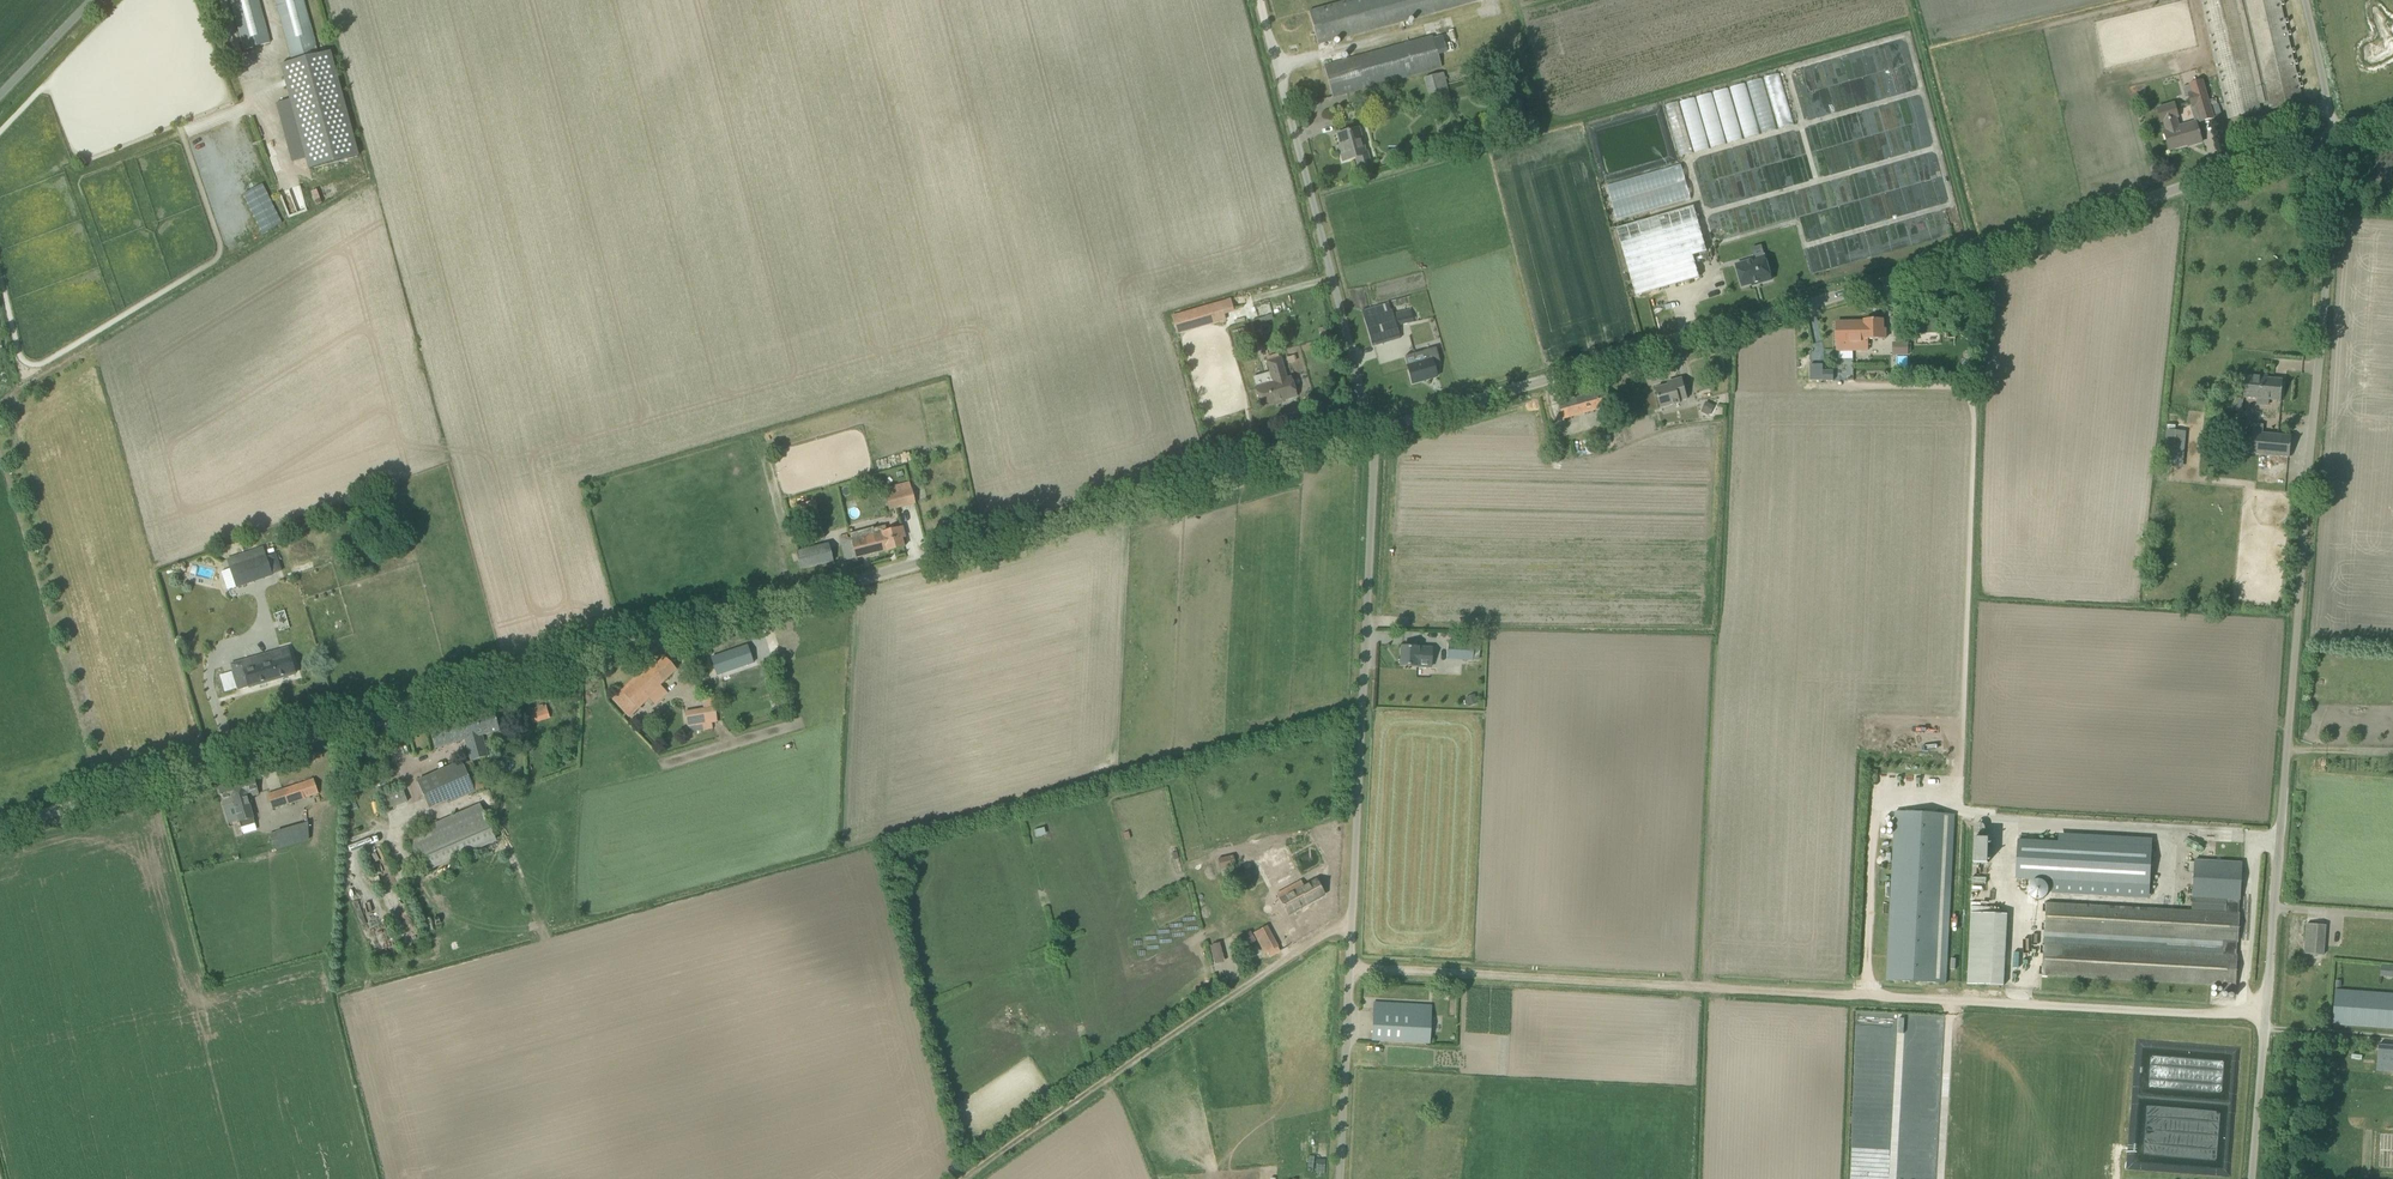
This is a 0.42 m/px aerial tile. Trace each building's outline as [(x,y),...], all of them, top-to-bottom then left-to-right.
[(270,44),(258,0),(230,0),(243,51),(270,44)] [(291,62),(317,55),(302,0),(275,0),(291,62)] [(1309,11),(1318,44),(1483,1),(1482,0),(1353,0),(1309,11)] [(2280,0),(2201,0),(2228,119),(2261,112),(2259,104),(2268,102),(2270,110),(2303,102),(2280,0)] [(1324,66),(1332,97),(1443,68),(1435,37),(1324,66)] [(330,52),(317,55),(291,62),(281,65),(308,169),(359,155),(330,52)] [(1775,108),(1786,108),(1786,91),(1781,91),(1782,74),(1764,73),(1764,82),(1772,82),(1772,101),(1775,101),(1775,108)] [(1445,75),(1425,80),(1432,108),(1452,103),(1445,75)] [(1712,93),(1666,104),(1678,155),(1743,139),(1743,137),(1775,129),(1763,78),(1746,82),(1712,91),(1712,93)] [(2196,105),(2201,122),(2214,118),(2203,80),(2189,84),(2191,92),(2188,93),(2192,107),(2196,105)] [(1308,100),(1309,110),(1330,110),(1329,100),(1308,100)] [(2161,123),(2165,122),(2167,130),(2164,131),(2170,150),(2188,145),(2187,143),(2201,139),(2201,141),(2202,141),(2200,134),(2201,133),(2200,131),(2199,131),(2196,122),(2179,127),(2177,118),(2179,118),(2175,102),(2156,108),(2161,123)] [(1367,153),(1363,154),(1357,129),(1338,134),(1342,150),(1340,151),(1343,161),(1356,158),(1358,167),(1370,164),(1367,153)] [(331,179),(342,177),(339,163),(328,165),(331,179)] [(282,223),(263,184),(243,195),(263,234),(282,223)] [(1707,251),(1694,207),(1617,229),(1630,274),(1693,255),(1707,251)] [(1693,255),(1630,274),(1636,296),(1699,278),(1693,255)] [(1760,285),(1772,282),(1766,259),(1736,266),(1742,288),(1759,284),(1760,285)] [(1230,299),(1170,314),(1175,333),(1226,320),(1225,314),(1233,312),(1230,299)] [(1375,314),(1373,308),(1362,311),(1372,346),(1400,338),(1391,309),(1375,314)] [(1865,322),(1835,323),(1836,343),(1868,342),(1868,339),(1885,339),(1885,329),(1883,329),(1883,319),(1865,320),(1865,322)] [(1939,330),(1939,319),(1918,320),(1919,334),(1940,333),(1939,330)] [(1893,342),(1893,351),(1901,351),(1901,355),(1908,355),(1908,343),(1893,342)] [(1437,377),(1433,365),(1440,363),(1436,348),(1422,352),(1425,361),(1407,366),(1412,384),(1437,377)] [(1255,388),(1261,407),(1296,396),(1290,378),(1286,379),(1280,358),(1267,362),(1273,383),(1255,388)] [(1809,367),(1809,378),(1822,378),(1822,367),(1809,367)] [(2283,380),(2246,376),(2244,398),(2257,399),(2281,401),(2283,380)] [(1424,386),(1427,399),(1442,396),(1438,378),(1429,380),(1430,385),(1424,386)] [(1656,388),(1662,409),(1673,405),(1688,400),(1682,378),(1674,380),(1674,384),(1656,388)] [(1607,389),(1559,403),(1564,419),(1612,406),(1607,389)] [(1707,402),(1701,412),(1710,416),(1715,406),(1707,402)] [(2164,466),(2183,467),(2185,430),(2165,429),(2164,466)] [(2253,432),(2251,455),(2290,459),(2292,436),(2253,432)] [(916,504),(912,489),(886,495),(889,511),(916,504)] [(807,541),(823,538),(815,501),(800,504),(807,541)] [(905,537),(902,525),(886,529),(885,525),(874,529),(874,528),(850,534),(851,538),(848,538),(847,535),(839,537),(846,560),(856,558),(887,550),(888,551),(903,547),(901,538),(905,537)] [(829,543),(796,551),(801,569),(833,561),(829,543)] [(236,589),(273,576),(263,547),(245,553),(248,562),(229,568),(236,589)] [(293,573),(312,567),(310,562),(292,568),(293,573)] [(718,676),(772,657),(766,640),(712,658),(718,676)] [(1447,659),(1473,661),(1475,643),(1448,641),(1447,659)] [(1409,645),(1409,647),(1401,647),(1400,666),(1428,668),(1428,648),(1416,647),(1416,645),(1409,645)] [(295,674),(288,648),(231,664),(239,690),(295,674)] [(613,699),(628,717),(662,686),(660,684),(676,669),(665,657),(652,669),(649,665),(613,699)] [(527,708),(531,724),(550,719),(546,703),(527,708)] [(715,707),(685,711),(687,727),(717,723),(715,707)] [(499,731),(494,710),(429,728),(435,748),(466,740),(471,760),(488,755),(482,736),(499,731)] [(416,780),(429,808),(446,801),(447,800),(434,772),(416,780)] [(240,828),(255,823),(248,798),(258,795),(253,777),(219,787),(224,805),(233,802),(240,828)] [(291,804),(319,794),(314,779),(268,795),(274,813),(292,807),(291,804)] [(406,801),(403,792),(386,797),(389,807),(406,801)] [(428,860),(492,832),(480,804),(407,836),(419,864),(428,860)] [(1955,815),(1895,812),(1887,981),(1946,984),(1955,815)] [(273,850),(310,839),(305,822),(268,833),(273,850)] [(1974,839),(1973,863),(1987,864),(1988,839),(1974,839)] [(2052,893),(2100,896),(2149,899),(2152,847),(2018,839),(2016,879),(2052,881),(2052,893)] [(1236,866),(1233,855),(1218,859),(1221,870),(1236,866)] [(2047,903),(2044,945),(2045,945),(2043,975),(2223,985),(2223,992),(2235,993),(2235,986),(2236,986),(2237,956),(2237,942),(2238,942),(2240,915),(2239,915),(2240,900),(2242,863),(2195,861),(2193,898),(2192,911),(2047,903)] [(1301,907),(1301,908),(1325,895),(1316,880),(1304,886),(1301,881),(1278,893),(1289,914),(1296,910),(1296,909),(1301,907)] [(1969,913),(1967,985),(2004,986),(2006,914),(1969,913)] [(2327,927),(2307,925),(2304,954),(2325,956),(2327,927)] [(1266,926),(1252,933),(1264,954),(1277,947),(1266,926)] [(1246,947),(1256,941),(1249,931),(1239,937),(1246,947)] [(1209,944),(1211,964),(1222,963),(1220,943),(1209,944)] [(2381,965),(2380,976),(2392,978),(2392,967),(2381,965)] [(2335,991),(2333,1024),(2392,1030),(2392,996),(2335,991)] [(1432,1014),(1373,1012),(1372,1040),(1430,1043),(1432,1014)] [(2381,1045),(2379,1064),(2392,1065),(2392,1046),(2381,1045)]
